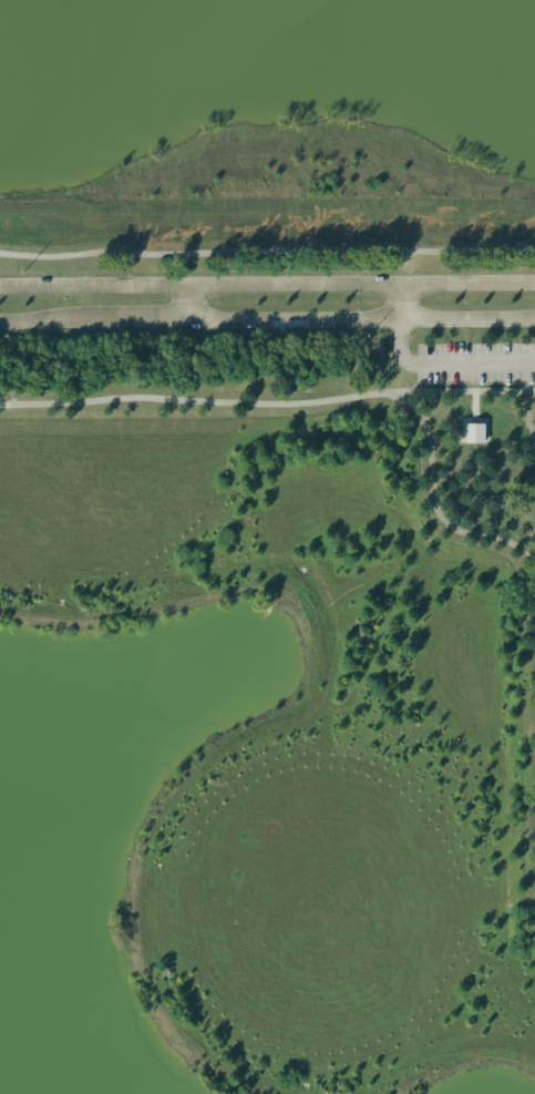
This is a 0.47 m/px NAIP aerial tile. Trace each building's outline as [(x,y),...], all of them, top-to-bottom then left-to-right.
[(465,423),(484,423),(484,442),(465,442),(465,423)]
